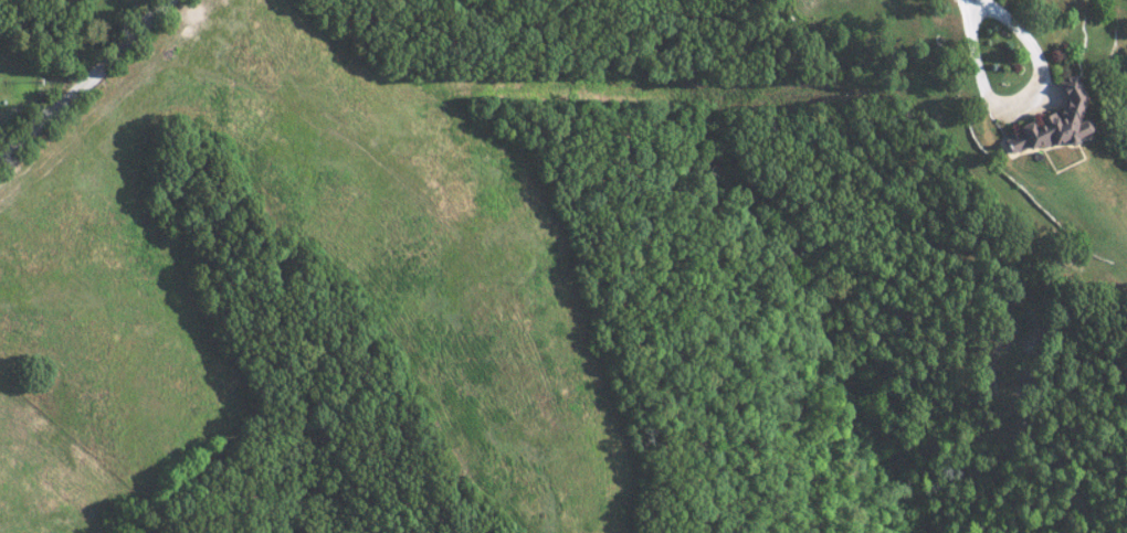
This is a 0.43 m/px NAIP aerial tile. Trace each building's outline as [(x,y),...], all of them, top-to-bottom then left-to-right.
[(1006,153),(1062,137),(1065,142),(1086,127),(1084,121),(1080,114),(1076,101),(1084,95),(1070,75),(1049,94),(1051,102),(1056,108),(1049,110),(1034,114),(1027,120),(1013,124),(1016,136),(1011,139),(1003,142),(1006,153)]
